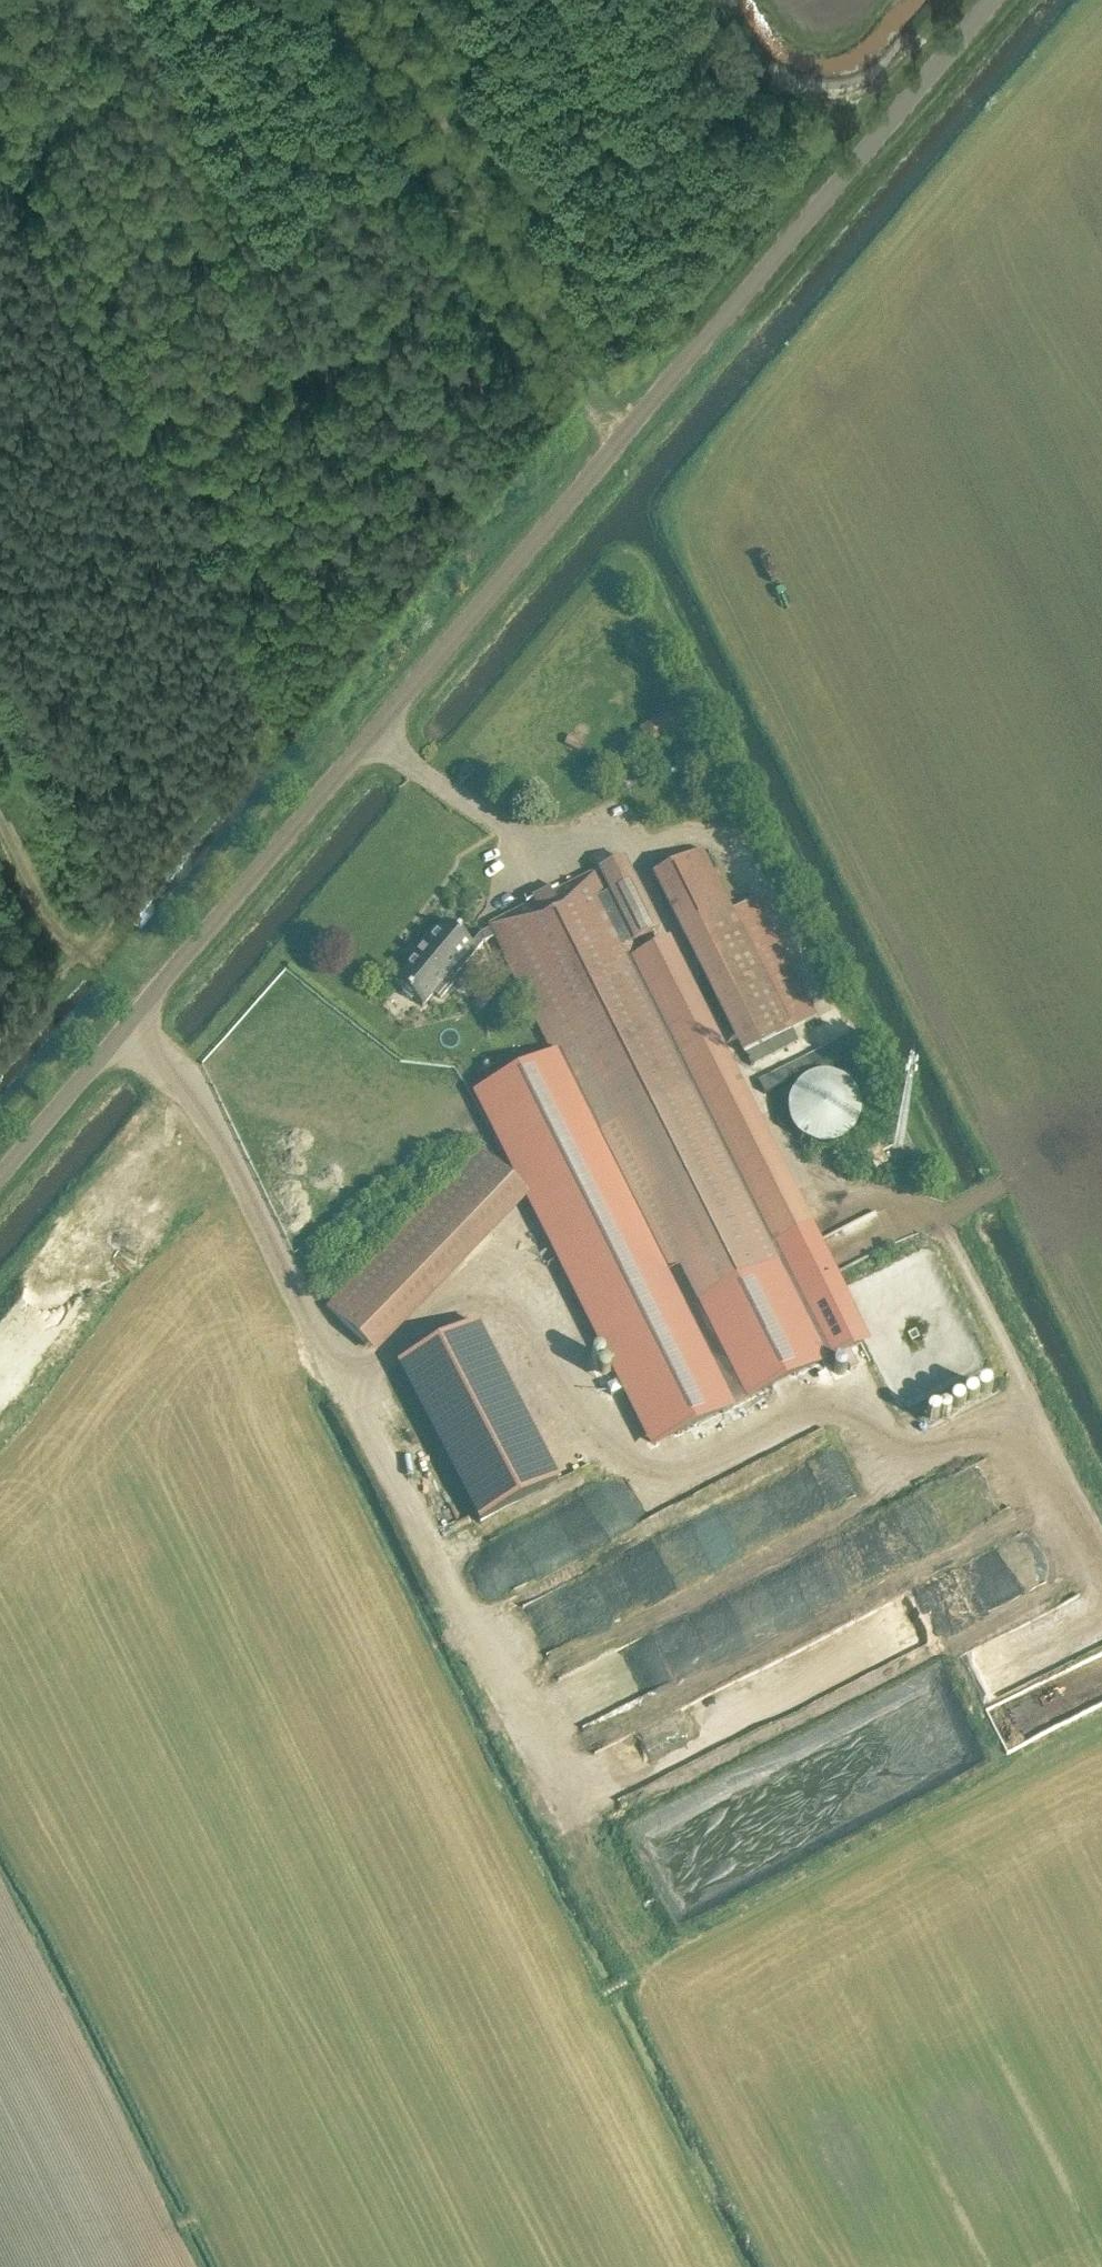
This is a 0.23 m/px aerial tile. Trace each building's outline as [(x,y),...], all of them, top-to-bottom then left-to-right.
[(651,746),(688,727),(679,710),(642,729),(651,746)] [(732,914),(702,854),(654,878),(744,1058),(816,1022),(756,902),(732,914)] [(496,939),(557,1060),(694,1334),(797,1283),(779,1247),(808,1233),(659,934),(623,863),(594,877),(551,899),(550,897),(533,905),(534,907),(491,929),(492,931),(479,937),(481,940),(473,950),(445,926),(437,936),(434,933),(422,948),(425,951),(395,986),(423,1010),(434,997),(441,1003),(468,971),(465,969),(485,946),(484,945),(496,939)] [(821,1152),(827,1151),(833,1150),(839,1148),(844,1144),(851,1138),(856,1130),(858,1124),(859,1118),(859,1111),(858,1105),(856,1099),(853,1094),(849,1089),(844,1085),(839,1082),(833,1079),(827,1078),(821,1078),(814,1079),(808,1080),(803,1083),(798,1087),(793,1092),(790,1097),(787,1102),(786,1108),(785,1115),(786,1121),(787,1127),(790,1133),(793,1138),(798,1142),(803,1146),(808,1149),(814,1151),(821,1152)] [(887,1169),(877,1149),(863,1155),(867,1165),(857,1170),(860,1177),(871,1172),(873,1176),(887,1169)] [(326,1312),(366,1350),(519,1191),(480,1153),(326,1312)] [(472,1525),(557,1489),(487,1324),(402,1360),(472,1525)]
